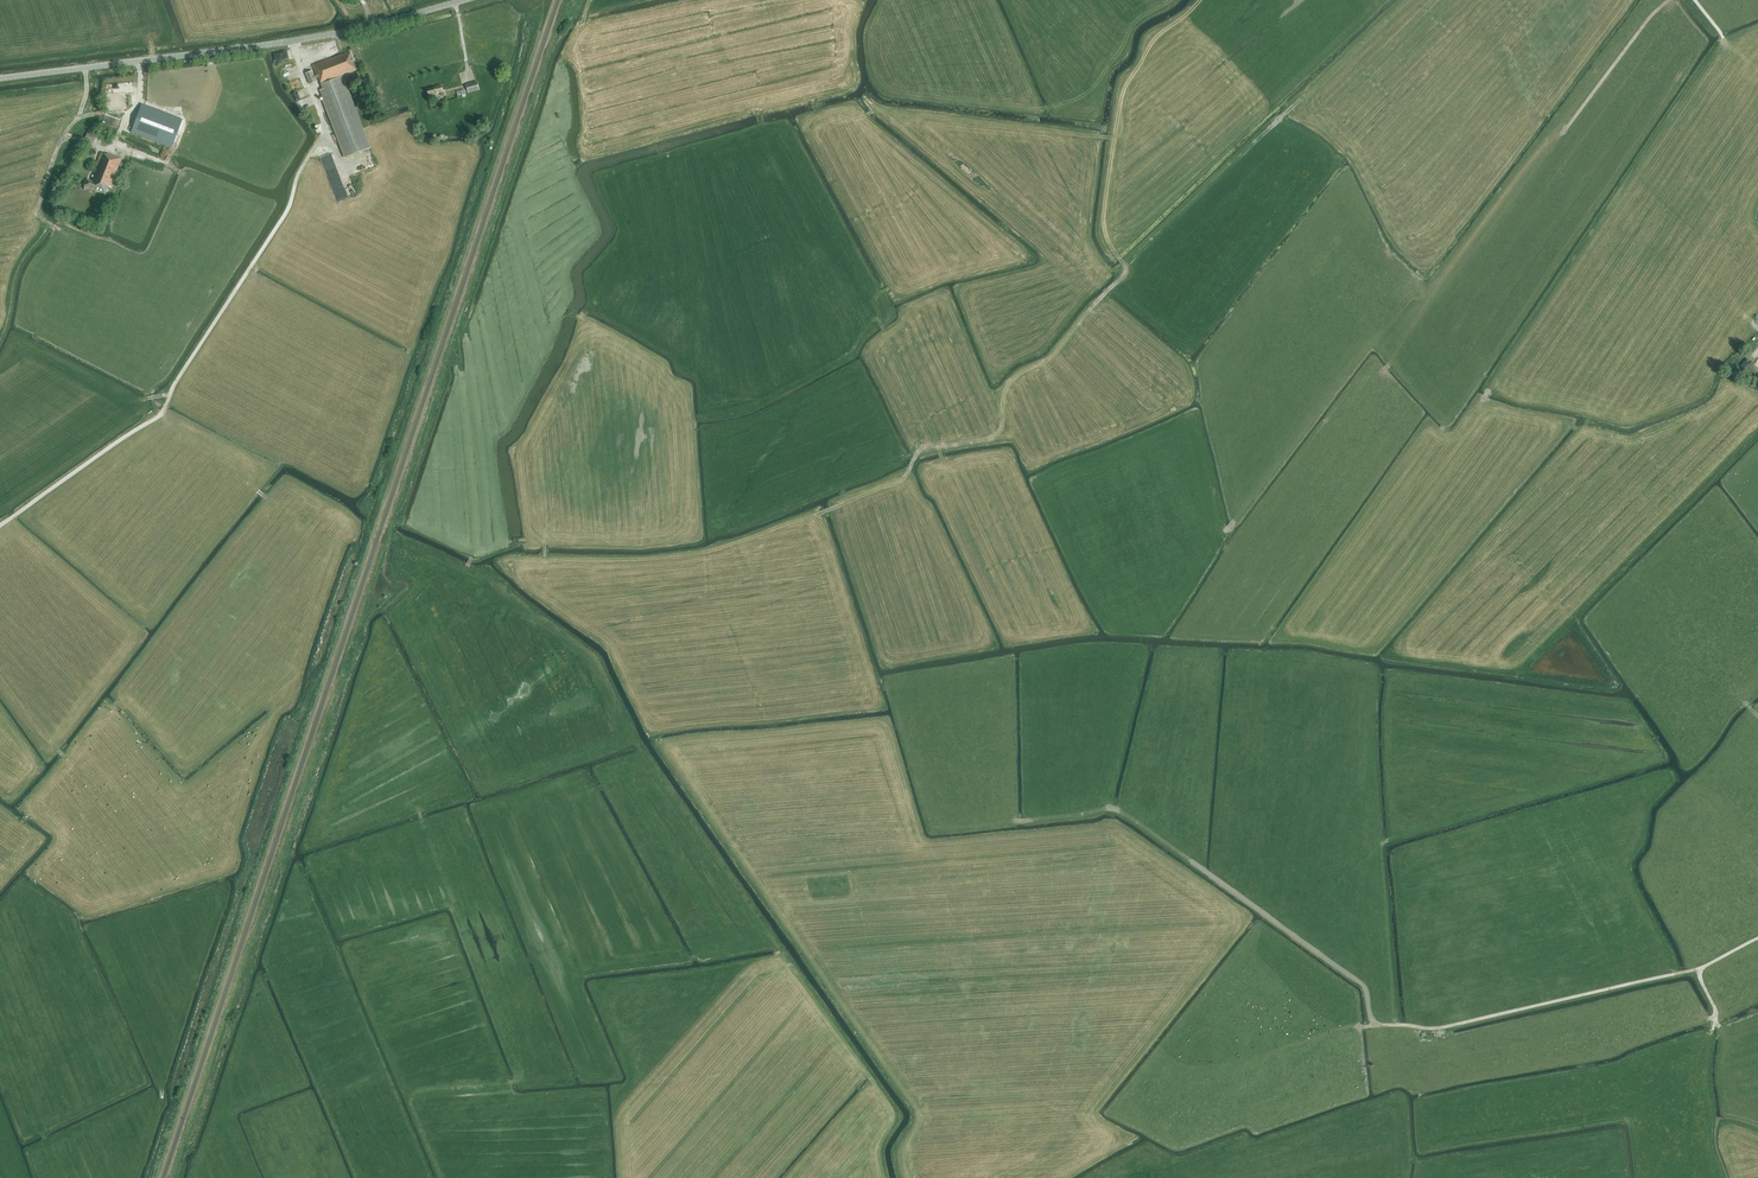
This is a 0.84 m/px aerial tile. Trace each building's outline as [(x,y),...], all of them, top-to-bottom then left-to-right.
[(343,54),(313,65),(318,79),(319,79),(323,89),(320,90),(346,157),(370,148),(344,81),(341,82),(339,77),(357,70),(350,51),(344,54),(344,55),(343,55),(343,54)] [(310,85),(317,82),(312,71),(306,74),(310,85)] [(468,92),(479,89),(477,81),(466,84),(468,92)] [(444,95),(443,92),(441,85),(427,89),(429,96),(441,93),(441,95),(444,95)] [(141,104),(131,132),(172,147),(182,119),(142,104),(141,104)] [(93,142),(96,135),(88,131),(85,138),(93,142)] [(111,187),(121,158),(107,153),(107,154),(100,152),(96,166),(97,166),(93,176),(94,176),(92,181),(86,179),(84,185),(105,193),(108,186),(111,187)]
